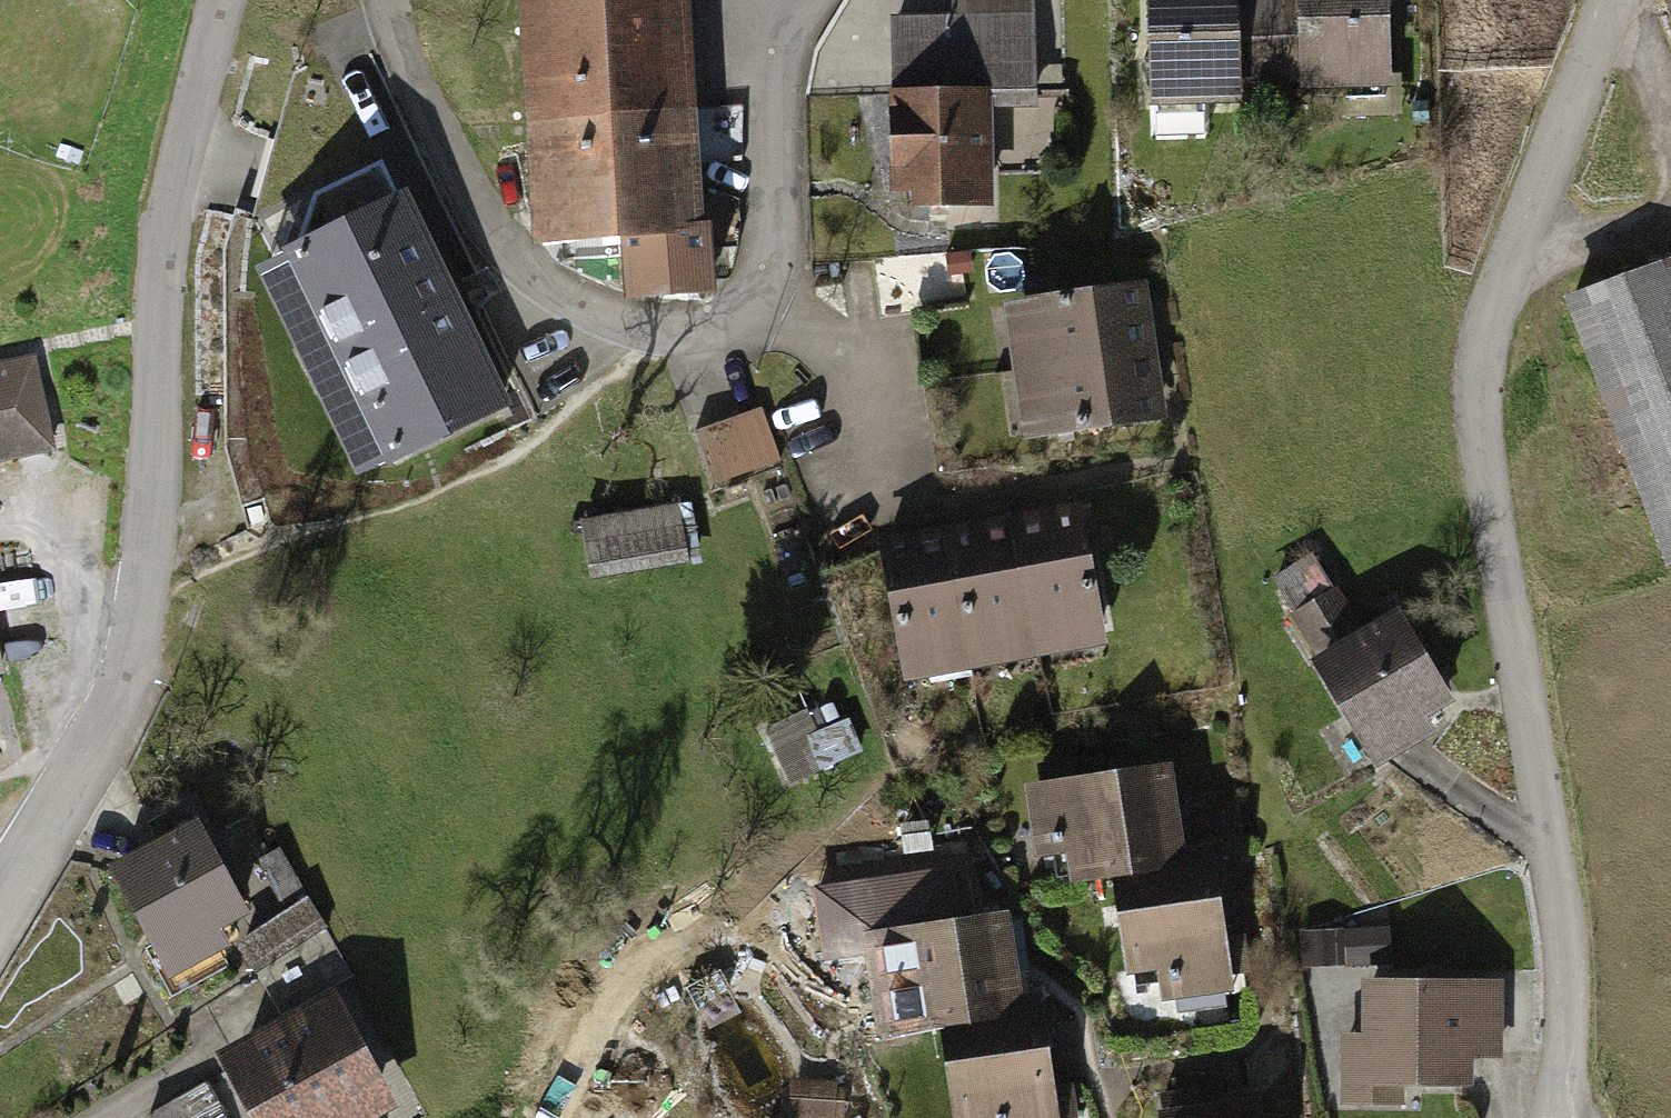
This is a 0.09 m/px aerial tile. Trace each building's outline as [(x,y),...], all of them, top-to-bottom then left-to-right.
[(528,128),(694,118),(687,0),(544,0),(520,1),(528,128)] [(888,22),(890,195),(909,194),(909,208),(993,207),(992,160),(991,95),(1031,94),(1030,0),(950,0),(950,21),(888,22)] [(1241,84),(1239,0),(1150,0),(1153,108),(1242,106),(1241,84)] [(1241,84),(1300,83),(1298,0),(1239,0),(1241,84)] [(1300,83),(1300,92),(1393,90),(1391,0),(1298,0),(1300,83)] [(701,234),(694,118),(528,128),(536,255),(622,250),(625,300),(709,295),(705,233),(701,234)] [(377,168),(319,195),(300,250),(253,272),(352,483),(508,411),(446,278),(409,200),(395,207),(377,168)] [(1568,313),(1670,569),(1670,272),(1568,313)] [(1004,306),(1015,378),(1161,356),(1150,284),(1004,306)] [(1170,420),(1161,356),(1015,378),(1024,441),(1170,420)] [(58,455),(37,362),(0,371),(0,468),(58,455)] [(713,491),(782,473),(767,417),(698,434),(713,491)] [(1052,510),(1016,516),(1041,663),(1105,652),(1081,505),(1052,510)] [(689,508),(583,536),(598,593),(704,564),(689,508)] [(976,674),(1041,663),(1016,516),(971,523),(951,527),(976,674)] [(904,686),(976,674),(951,527),(904,535),(880,539),(904,686)] [(1399,610),(1362,632),(1313,553),(1272,579),(1295,616),(1291,619),(1317,661),(1313,663),(1379,772),(1437,738),(1428,723),(1457,705),(1399,610)] [(9,682),(0,642),(0,684),(9,682)] [(791,789),(863,761),(843,711),(771,739),(791,789)] [(1174,765),(1023,786),(1035,862),(1065,857),(1070,888),(1113,882),(1213,867),(1209,847),(1186,850),(1174,765)] [(250,916),(199,823),(110,871),(151,947),(145,951),(171,999),(230,967),(222,953),(230,949),(221,932),(250,916)] [(1213,867),(1113,882),(1128,980),(1157,976),(1161,1004),(1231,994),(1213,867)] [(307,904),(238,946),(283,1020),(352,977),(307,904)] [(1012,917),(861,938),(875,1041),(940,1033),(1046,1017),(1043,997),(1023,999),(1012,917)] [(1503,982),(1361,983),(1361,1034),(1339,1035),(1340,1108),(1404,1107),(1404,1092),(1475,1091),(1475,1062),(1504,1062),(1503,982)] [(219,1058),(250,1117),(383,1117),(397,1111),(333,995),(271,1029),(219,1058)] [(940,1033),(953,1117),(1076,1117),(1072,1087),(1056,1089),(1046,1017),(940,1033)] [(151,1117),(222,1117),(205,1088),(151,1117)] [(1156,1113),(1157,1117),(1263,1117),(1260,1098),(1222,1103),(1156,1113)]
